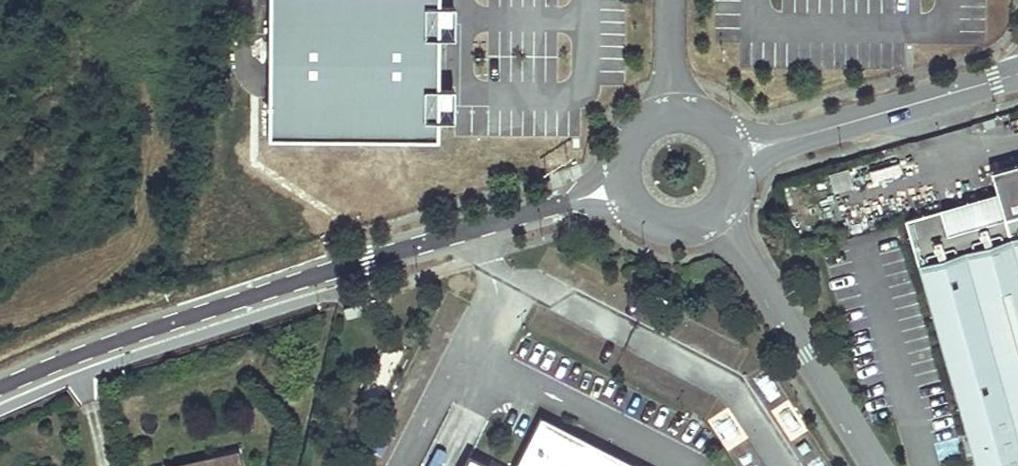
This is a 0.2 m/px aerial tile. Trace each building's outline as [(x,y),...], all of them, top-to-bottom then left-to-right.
[(268,139),(437,143),(440,0),(271,0),(268,139)] [(990,170),(997,194),(941,210),(907,219),(975,465),(1017,465),(1017,162),(990,170)] [(343,306),(346,317),(363,312),(360,302),(343,306)] [(566,428),(542,415),(515,465),(638,465),(566,428)] [(169,465),(245,465),(241,448),(169,465)] [(470,454),(463,465),(492,465),(470,454)]
